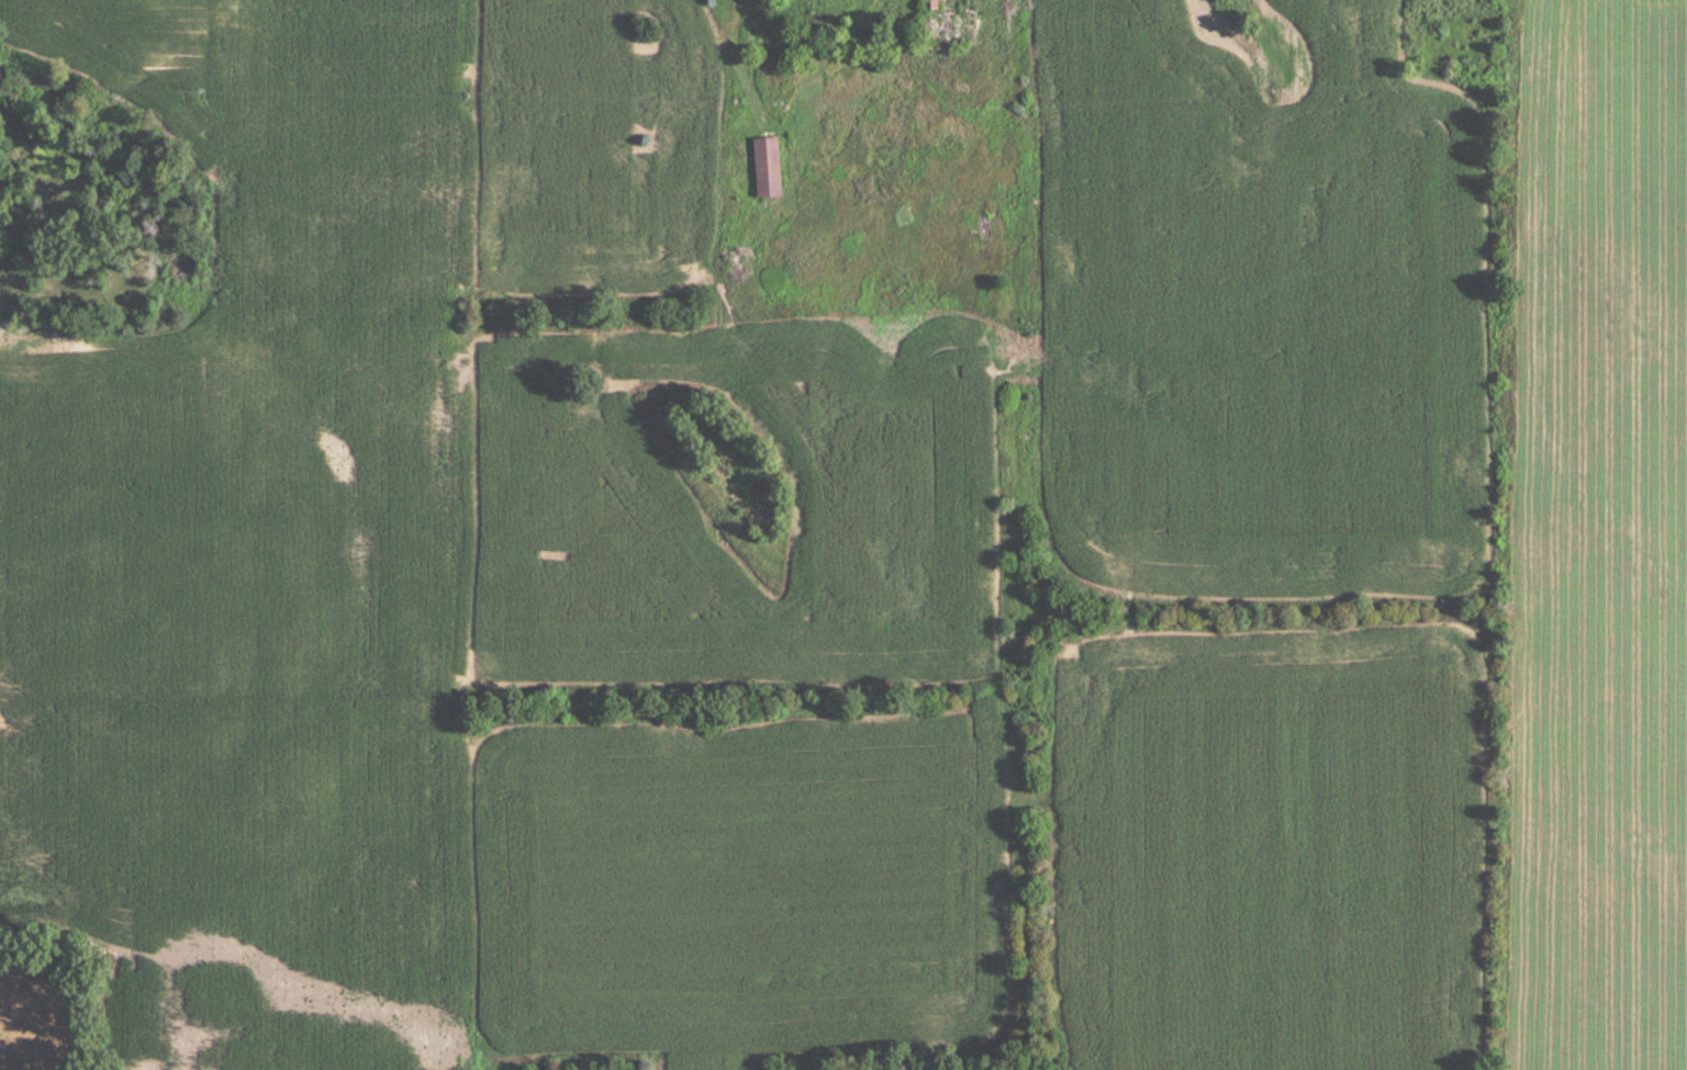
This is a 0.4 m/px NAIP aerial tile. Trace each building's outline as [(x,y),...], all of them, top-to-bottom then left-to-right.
[(782,199),(780,139),(754,140),(757,200),(782,199)] [(971,215),(971,241),(989,241),(989,215),(971,215)]
